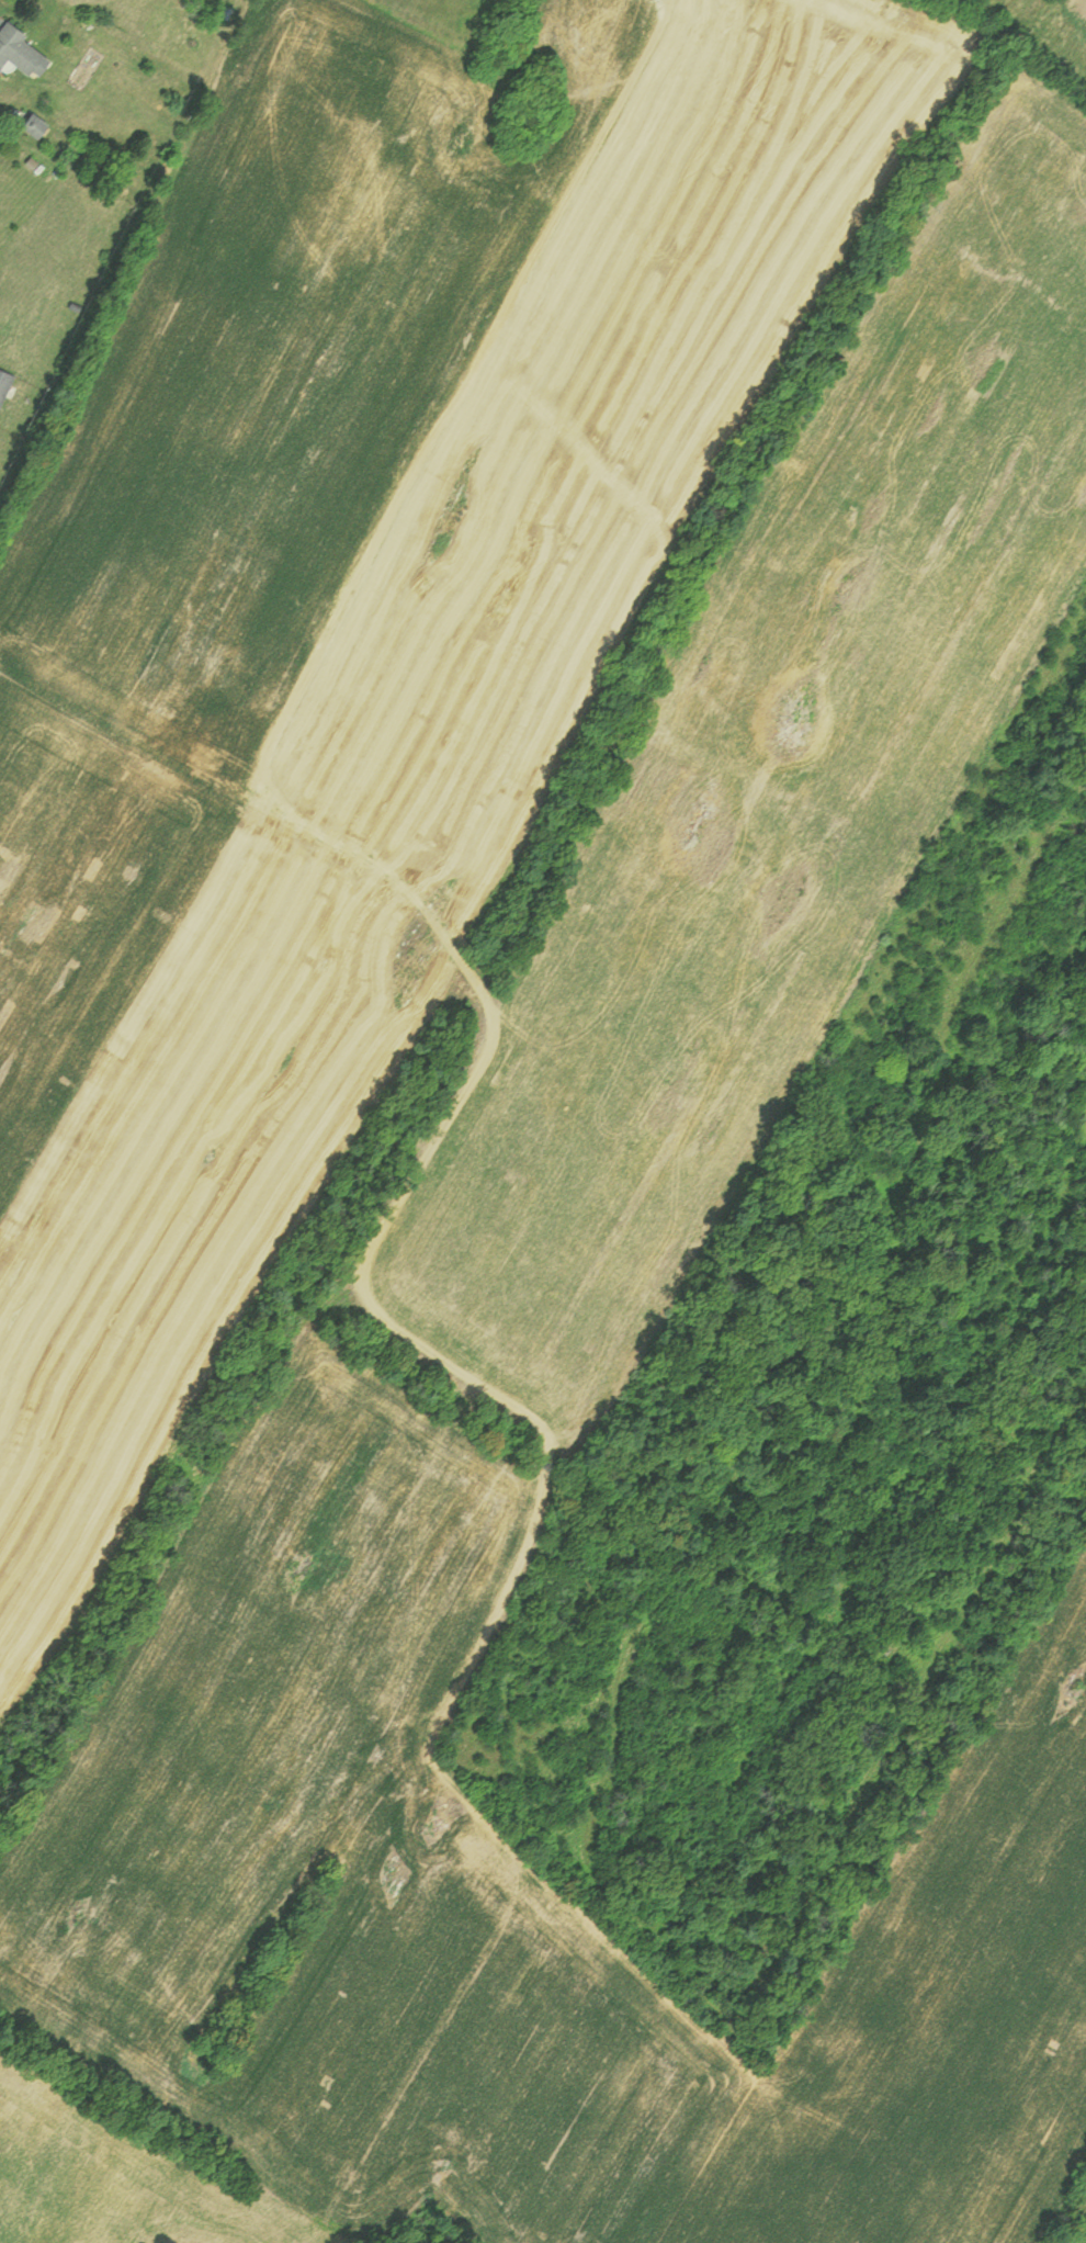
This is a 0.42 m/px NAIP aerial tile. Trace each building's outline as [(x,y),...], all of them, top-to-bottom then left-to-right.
[(5,58),(33,78),(50,54),(0,20),(0,65),(5,58)] [(20,124),(36,133),(44,120),(29,111),(20,124)] [(13,373),(0,367),(0,404),(13,373)]
